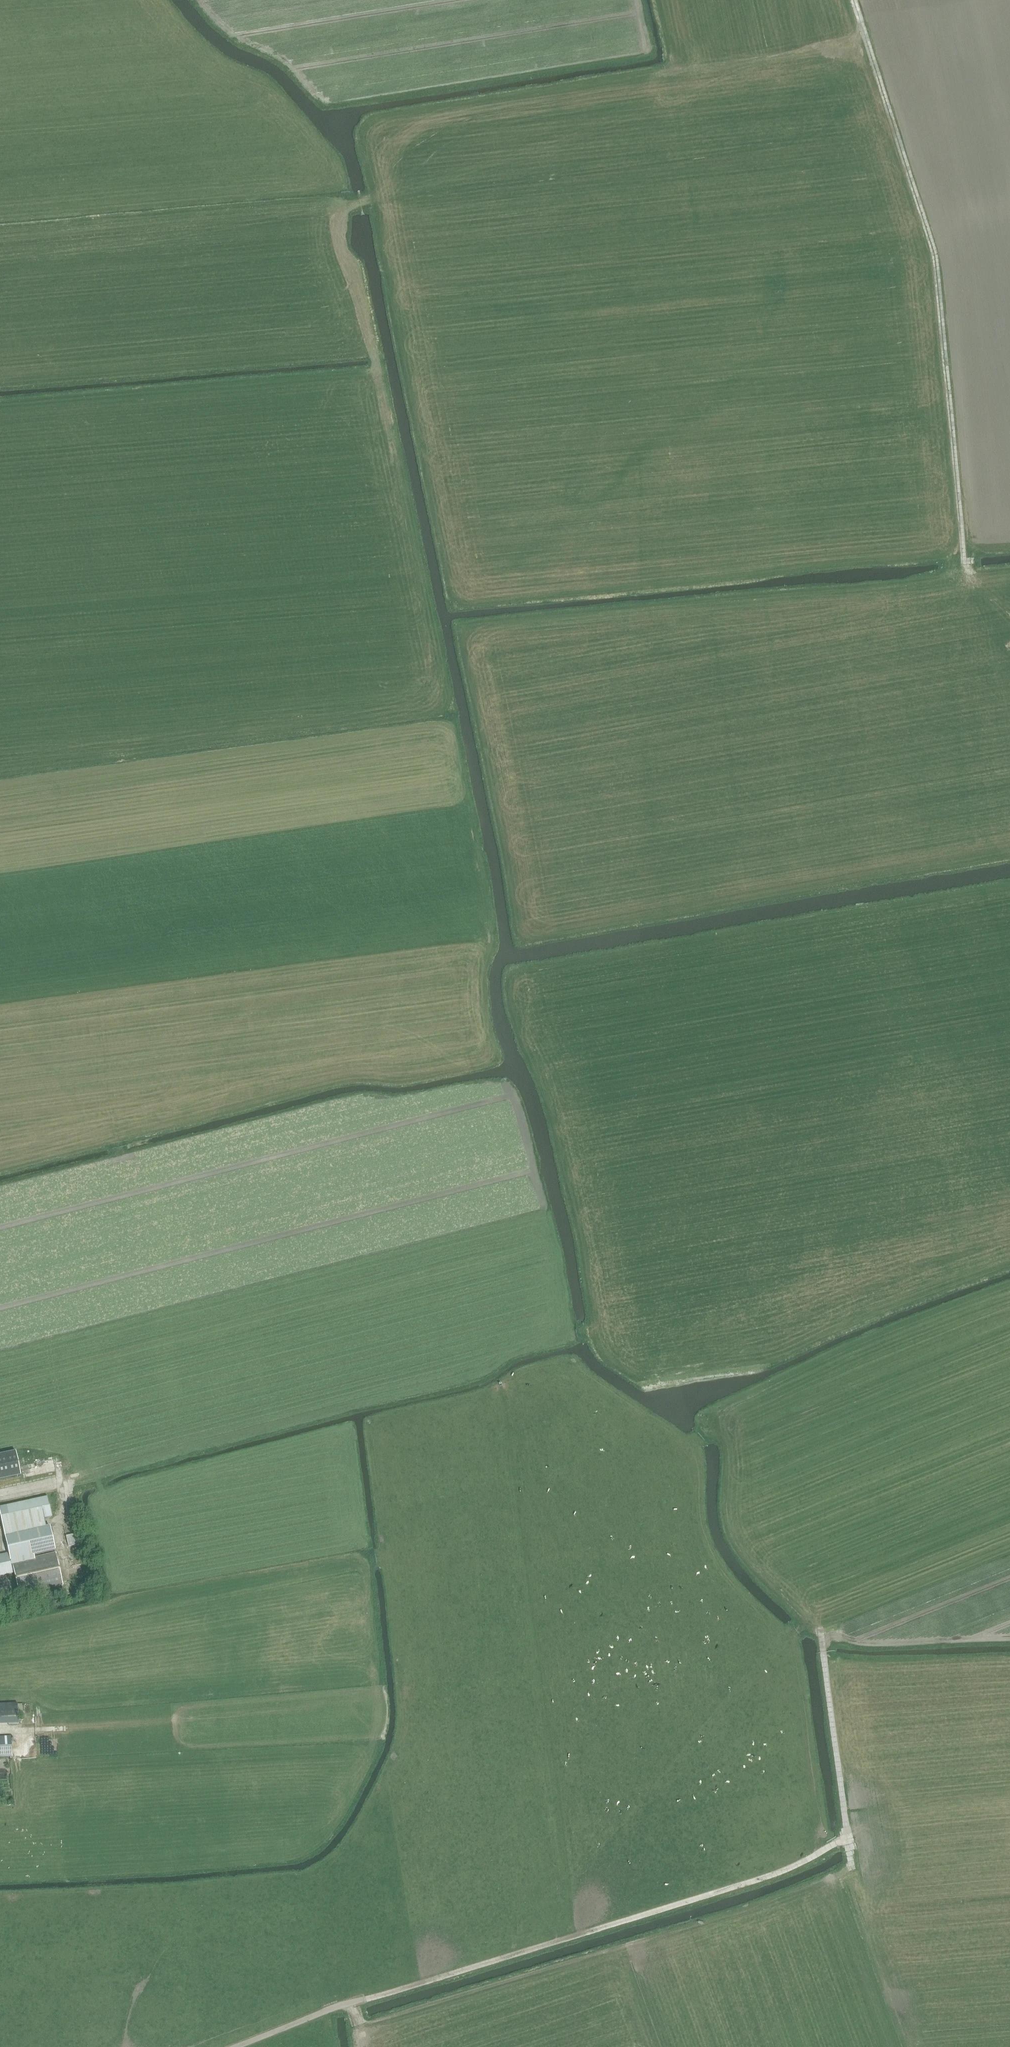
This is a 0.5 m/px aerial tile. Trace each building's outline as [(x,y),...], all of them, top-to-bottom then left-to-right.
[(16,1453),(0,1456),(0,1481),(21,1476),(16,1453)] [(0,1508),(0,1514),(5,1537),(46,1528),(44,1519),(48,1519),(52,1518),(48,1497),(0,1508)] [(0,1556),(0,1576),(16,1572),(14,1562),(15,1562),(34,1558),(34,1555),(55,1550),(50,1527),(46,1528),(5,1537),(8,1554),(0,1556)] [(34,1558),(15,1562),(23,1594),(62,1585),(55,1553),(34,1558)] [(19,1724),(18,1703),(0,1704),(0,1725),(19,1724)] [(12,1757),(11,1736),(0,1737),(0,1758),(12,1757)]
